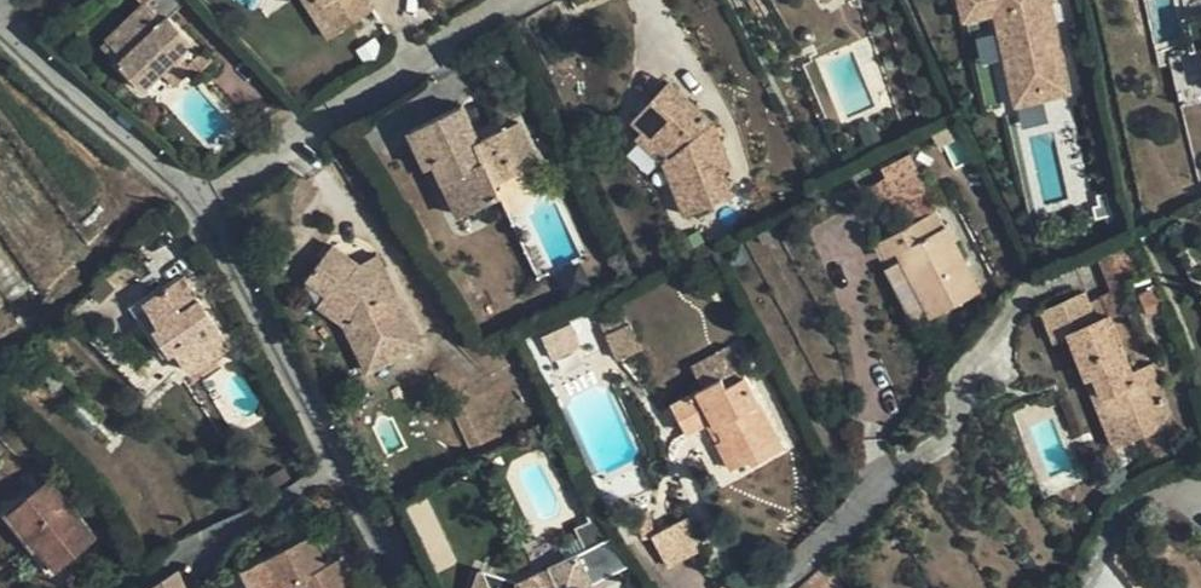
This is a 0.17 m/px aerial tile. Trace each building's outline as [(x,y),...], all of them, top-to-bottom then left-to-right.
[(108,32),(125,50),(120,55),(145,83),(162,67),(178,53),(192,68),(197,72),(212,58),(185,28),(180,32),(166,17),(171,12),(185,0),(143,0),(108,32)] [(344,27),(327,1),(327,0),(314,0),(334,33),(344,27)] [(327,1),(344,27),(378,4),(375,0),(327,0),(327,1)] [(961,15),(968,14),(993,8),(1013,101),(1067,89),(1048,0),(958,0),(961,15)] [(185,28),(171,12),(166,17),(180,32),(185,28)] [(102,37),(120,55),(125,50),(108,32),(102,37)] [(992,36),(974,41),(980,62),(998,57),(992,36)] [(176,83),(192,68),(178,53),(162,67),(176,83)] [(671,152),(669,155),(677,177),(671,179),(684,214),(731,194),(721,170),(731,167),(713,121),(668,80),(631,121),(640,130),(645,127),(671,152)] [(454,175),(470,209),(500,195),(494,183),(513,173),(535,163),(528,147),(548,139),(537,114),(495,133),(480,139),(476,131),(462,103),(451,109),(409,129),(427,166),(435,162),(443,180),(454,175)] [(495,133),(490,123),(476,131),(480,139),(495,133)] [(637,135),(663,159),(669,155),(671,152),(645,127),(640,130),(637,135)] [(548,139),(528,147),(535,163),(556,154),(548,139)] [(663,159),(671,179),(677,177),(669,155),(663,159)] [(882,168),(888,179),(901,204),(927,191),(908,155),(882,168)] [(519,186),(513,173),(494,183),(500,195),(519,186)] [(459,214),(470,209),(454,175),(443,180),(459,214)] [(895,252),(929,318),(980,291),(938,210),(877,241),(886,257),(895,252)] [(417,345),(377,263),(359,271),(350,264),(353,259),(332,244),(306,279),(325,292),(342,306),(334,316),(345,326),(366,372),(417,345)] [(359,264),(353,259),(350,264),(359,271),(377,263),(374,257),(359,264)] [(182,278),(165,289),(143,303),(158,325),(153,328),(170,354),(175,351),(190,372),(229,346),(182,278)] [(164,358),(170,354),(153,328),(158,325),(143,303),(165,289),(161,285),(129,307),(164,358)] [(317,305),(334,316),(342,306),(325,292),(317,305)] [(1068,335),(1079,362),(1086,378),(1093,376),(1112,420),(1133,414),(1142,435),(1151,458),(1174,448),(1172,438),(1175,425),(1150,366),(1132,373),(1108,318),(1098,323),(1089,303),(1084,293),(1052,306),(1040,312),(1052,342),(1068,335)] [(618,361),(643,348),(624,310),(599,321),(618,361)] [(551,360),(581,348),(571,325),(541,337),(551,360)] [(691,365),(703,387),(721,377),(725,386),(743,376),(727,346),(691,365)] [(721,377),(703,387),(672,403),(687,434),(711,421),(721,439),(717,442),(731,466),(747,457),(751,463),(781,446),(743,376),(725,386),(721,377)] [(1114,446),(1142,435),(1133,414),(1112,420),(1093,376),(1086,378),(1114,446)] [(76,545),(92,533),(48,480),(9,513),(54,569),(76,552),(76,545)] [(666,567),(703,549),(686,517),(651,534),(666,567)] [(611,532),(540,576),(547,587),(585,587),(629,561),(611,532)] [(95,537),(92,533),(76,545),(76,552),(95,537)] [(259,564),(270,587),(347,587),(334,562),(323,568),(309,540),(259,564)] [(826,561),(799,587),(843,587),(826,561)] [(182,576),(162,587),(187,587),(182,576)] [(538,587),(547,587),(540,576),(534,580),(538,587)]
